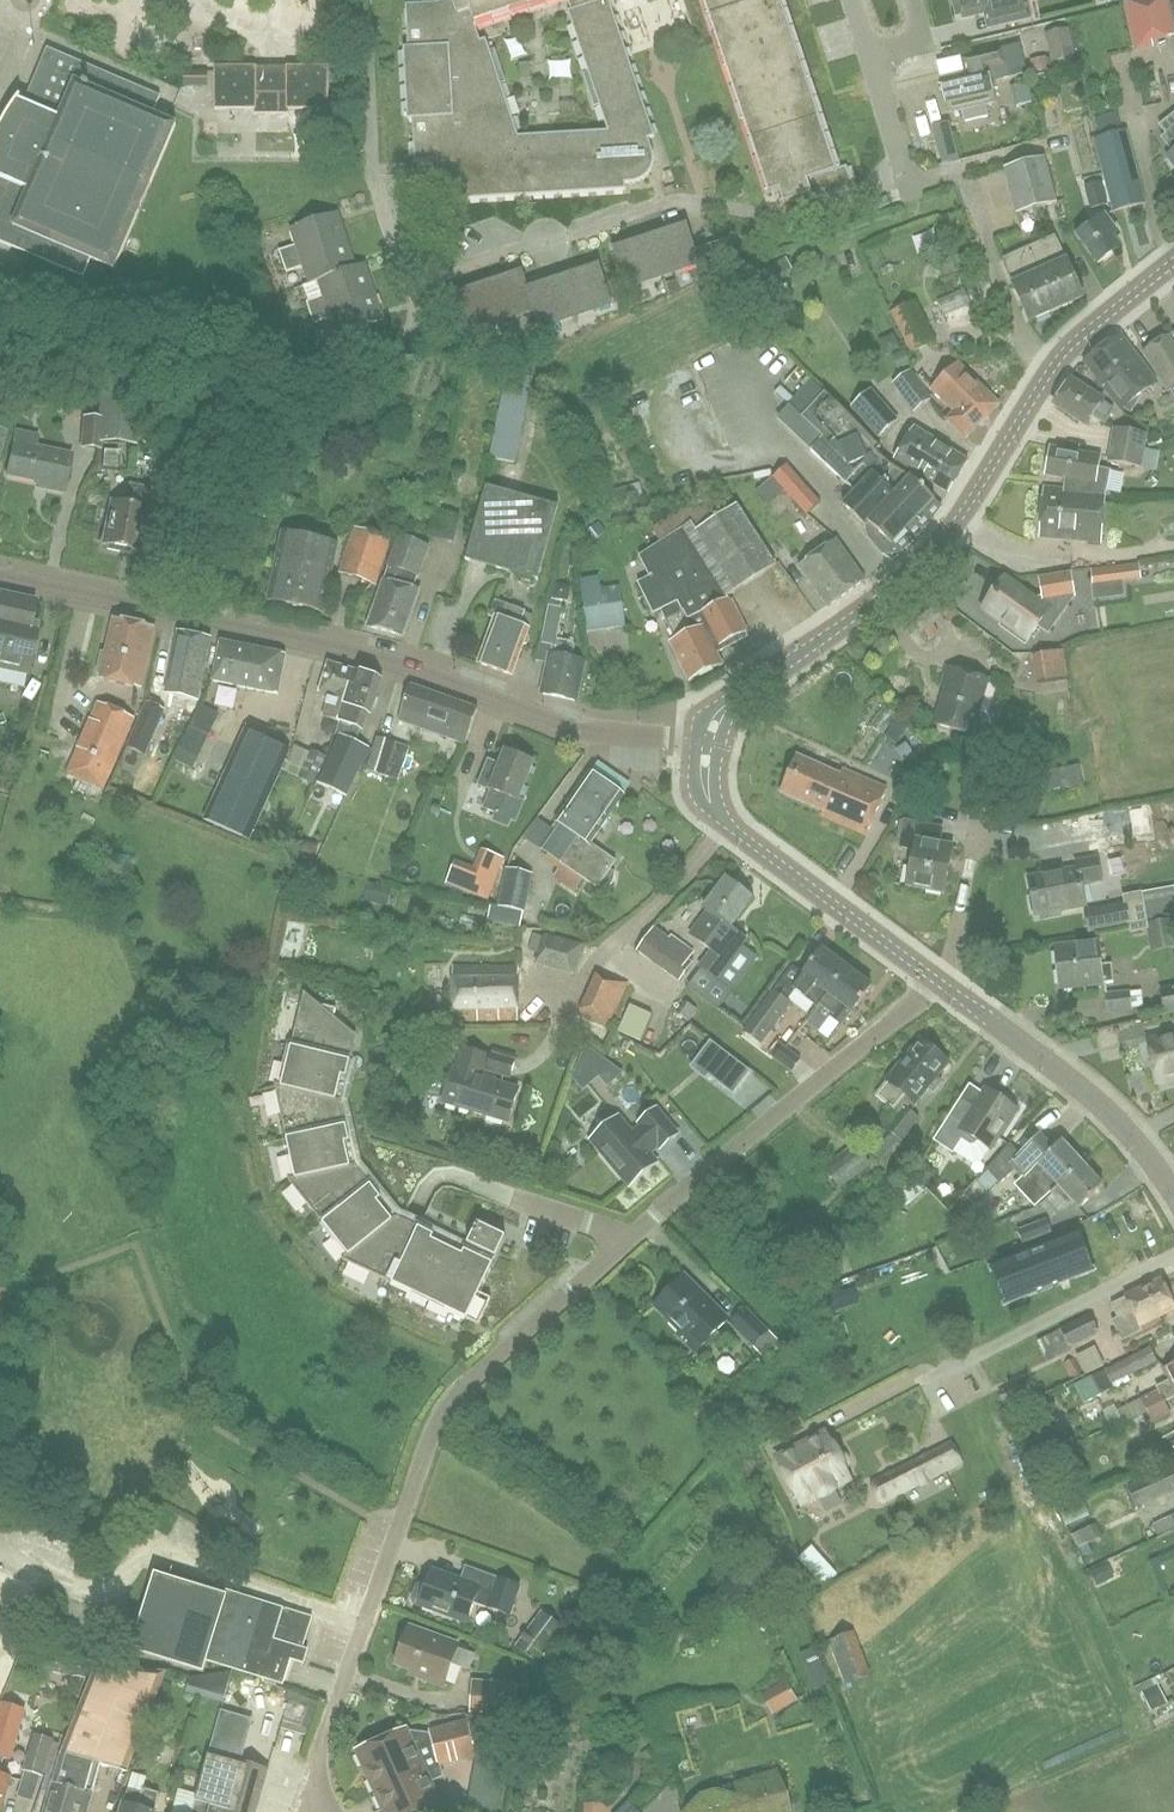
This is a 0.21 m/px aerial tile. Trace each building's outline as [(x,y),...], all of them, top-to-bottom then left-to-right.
[(450,1),(438,5),(405,7),(408,49),(404,50),(408,121),(413,121),(415,164),(438,162),(438,171),(432,171),(434,202),(625,190),(625,184),(636,183),(645,178),(651,169),(654,159),(653,149),(648,139),(654,137),(627,56),(608,0),(606,0),(603,1),(602,0),(567,0),(571,11),(568,12),(608,132),(519,137),(486,40),(481,42),(475,25),(564,0),(450,0),(450,1)] [(769,196),(780,193),(784,206),(803,200),(805,205),(854,189),(848,168),(837,172),(780,0),(702,0),(769,196)] [(1003,0),(949,0),(953,18),(960,17),(961,19),(983,14),(987,30),(997,28),(1031,20),(1027,3),(1005,9),(1003,0)] [(1138,42),(1139,50),(1149,49),(1147,40),(1173,34),(1173,23),(1169,0),(1128,0),(1138,42)] [(1065,30),(1045,35),(1051,64),(1072,59),(1065,30)] [(994,103),(986,72),(1024,63),(1020,46),(959,60),(963,76),(939,82),(947,114),(963,111),(965,122),(987,117),(985,105),(994,103)] [(0,129),(0,245),(33,259),(81,280),(89,261),(112,271),(174,126),(168,123),(151,116),(159,98),(46,50),(23,104),(17,101),(6,117),(0,129)] [(214,73),(214,111),(253,111),(253,116),(288,116),(288,111),(328,111),(328,68),(257,68),(214,68),(214,73)] [(201,87),(201,72),(187,72),(184,72),(184,87),(201,87)] [(1159,126),(1166,135),(1162,138),(1173,152),(1167,156),(1173,165),(1173,114),(1159,126)] [(1094,141),(1113,211),(1144,203),(1126,132),(1094,141)] [(1016,214),(1055,204),(1043,159),(1004,169),(1016,214)] [(1090,209),(1108,205),(1102,182),(1084,187),(1090,209)] [(298,246),(280,252),(284,263),(347,241),(337,214),(292,229),(298,246)] [(1097,265),(1119,249),(1111,238),(1116,234),(1103,216),(1076,236),(1097,265)] [(695,251),(684,220),(647,232),(663,278),(699,266),(703,279),(740,267),(730,239),(695,251)] [(663,278),(647,232),(611,244),(627,290),(663,278)] [(1054,238),(1028,249),(1055,311),(1082,299),(1075,283),(1077,279),(1074,273),(1070,272),(1065,260),(1064,261),(1054,238)] [(356,268),(347,241),(284,263),(288,273),(305,268),(311,285),(320,281),(356,268)] [(1055,311),(1028,249),(1001,260),(1012,285),(1011,286),(1028,323),(1055,311)] [(797,278),(786,258),(738,284),(750,304),(797,278)] [(561,272),(577,318),(611,306),(596,260),(561,272)] [(374,292),(365,265),(356,268),(320,281),(325,297),(308,303),(311,314),(374,292)] [(499,324),(535,312),(526,284),(520,266),(484,278),(499,324)] [(526,284),(535,312),(541,330),(577,318),(561,272),(526,284)] [(499,324),(484,278),(448,290),(463,336),(499,324)] [(374,292),(311,314),(315,325),(332,319),(338,336),(384,320),(374,292)] [(933,295),(923,300),(936,326),(946,321),(933,295)] [(972,295),(944,297),(946,315),(973,313),(972,295)] [(914,303),(891,315),(908,355),(933,343),(914,303)] [(1158,383),(1151,375),(1121,334),(1084,362),(1120,411),(1158,383)] [(1143,353),(1168,394),(1173,390),(1173,340),(1171,336),(1143,353)] [(964,439),(997,406),(957,365),(931,390),(953,413),(945,420),(964,439)] [(911,371),(904,376),(892,384),(914,413),(932,399),(911,371)] [(516,463),(533,377),(508,373),(490,458),(516,463)] [(788,405),(789,406),(777,418),(855,493),(842,507),(865,529),(869,525),(890,545),(932,501),(909,479),(889,464),(875,452),(879,448),(845,412),(808,377),(801,384),(805,387),(788,405)] [(1105,424),(1113,410),(1102,403),(1103,401),(1070,380),(1054,405),(1087,427),(1093,416),(1105,424)] [(871,390),(864,396),(851,408),(878,439),(899,420),(871,390)] [(137,446),(141,397),(100,394),(98,417),(82,416),(80,449),(98,450),(101,451),(102,443),(137,446)] [(946,493),(966,461),(914,428),(893,460),(946,493)] [(1111,444),(1145,451),(1148,437),(1114,429),(1111,444)] [(15,430),(13,443),(6,474),(48,483),(47,488),(63,491),(71,454),(37,448),(40,435),(15,430)] [(1145,451),(1111,444),(1108,463),(1141,470),(1145,451)] [(1072,481),(1071,491),(1095,493),(1106,494),(1110,470),(1099,469),(1101,457),(1049,447),(1044,475),(1072,481)] [(161,455),(153,496),(173,500),(181,459),(161,455)] [(807,516),(821,503),(787,466),(773,478),(807,516)] [(145,525),(149,509),(144,508),(148,489),(129,485),(125,504),(111,501),(103,544),(108,545),(107,550),(119,552),(120,547),(135,550),(141,524),(145,525)] [(538,580),(558,507),(487,487),(467,560),(538,580)] [(1106,494),(1095,493),(1071,491),(1043,488),(1038,537),(1101,543),(1106,494)] [(727,597),(775,567),(737,506),(727,512),(704,525),(701,519),(660,543),(719,652),(724,649),(721,645),(745,633),(727,597)] [(460,516),(434,510),(428,537),(455,543),(460,516)] [(377,583),(390,538),(355,528),(342,573),(377,583)] [(324,612),(338,544),(282,532),(268,600),(324,612)] [(428,546),(398,538),(367,625),(402,635),(419,588),(413,587),(428,546)] [(827,607),(846,594),(865,581),(837,540),(818,553),(799,566),(827,607)] [(719,652),(660,543),(639,556),(649,576),(638,583),(653,614),(660,609),(676,640),(672,643),(691,680),(720,665),(715,655),(719,652)] [(1048,635),(1075,598),(1071,574),(1040,580),(1043,598),(1034,600),(1004,579),(983,608),(1004,623),(1001,627),(1026,645),(1039,628),(1048,635)] [(620,585),(602,588),(601,577),(581,581),(583,591),(586,622),(587,635),(626,628),(625,616),(620,585)] [(949,621),(958,614),(936,586),(907,610),(929,637),(940,629),(934,622),(944,615),(949,621)] [(37,600),(35,600),(2,593),(2,592),(0,592),(0,667),(27,673),(39,621),(32,620),(37,600)] [(519,625),(524,611),(495,601),(490,616),(495,618),(478,663),(512,675),(522,647),(528,645),(530,639),(527,634),(529,628),(519,625)] [(573,658),(576,646),(573,642),(557,639),(563,609),(550,606),(542,643),(554,646),(553,654),(552,653),(544,694),(576,701),(584,661),(573,658)] [(144,679),(155,628),(113,619),(100,680),(142,689),(144,679)] [(200,691),(211,640),(178,633),(167,684),(200,691)] [(279,694),(287,654),(221,641),(213,681),(279,694)] [(1037,685),(1069,679),(1063,650),(1032,655),(1037,685)] [(324,718),(340,723),(354,678),(356,672),(329,664),(319,697),(329,700),(324,718)] [(971,736),(988,680),(947,668),(941,687),(946,689),(936,725),(971,736)] [(356,672),(354,678),(340,723),(364,730),(369,713),(372,714),(382,680),(356,672)] [(467,745),(479,710),(411,686),(399,722),(467,745)] [(146,702),(126,748),(146,756),(165,711),(146,702)] [(78,749),(67,774),(104,790),(134,720),(98,704),(78,749)] [(244,731),(231,761),(217,791),(203,820),(249,842),(283,769),(291,750),(288,749),(287,744),(269,737),(263,739),(244,731)] [(347,797),(370,749),(358,743),(340,735),(317,783),(347,797)] [(377,737),(373,750),(366,771),(386,776),(396,744),(391,742),(377,737)] [(313,787),(327,758),(311,750),(297,779),(313,787)] [(485,809),(495,813),(492,823),(508,829),(511,821),(517,823),(525,802),(520,800),(534,761),(505,751),(500,764),(488,760),(479,786),(491,790),(485,809)] [(866,837),(887,788),(842,769),(840,775),(797,756),(781,793),(823,811),(820,817),(866,837)] [(1048,791),(1077,787),(1074,767),(1045,772),(1048,791)] [(597,888),(598,886),(603,889),(612,884),(614,874),(609,871),(615,863),(593,848),(594,847),(590,844),(626,792),(594,769),(552,828),(555,830),(542,850),(597,888)] [(945,893),(953,846),(939,844),(942,828),(904,821),(899,848),(913,850),(907,887),(945,893)] [(478,871),(469,894),(488,901),(504,859),(486,852),(478,871)] [(1029,878),(1033,898),(1029,899),(1031,914),(1036,913),(1036,914),(1085,905),(1082,885),(1100,882),(1095,859),(1076,863),(1077,868),(1029,878)] [(501,908),(525,913),(533,875),(509,870),(501,908)] [(690,934),(712,950),(699,966),(717,979),(746,939),(730,927),(751,897),(726,879),(704,909),(706,911),(690,934)] [(1131,933),(1148,929),(1141,893),(1124,897),(1125,904),(1086,911),(1090,933),(1129,925),(1131,933)] [(1149,924),(1150,931),(1147,932),(1151,953),(1173,949),(1173,918),(1173,920),(1149,924)] [(666,944),(667,942),(669,938),(654,927),(637,951),(680,982),(693,963),(666,944)] [(568,972),(575,945),(547,938),(540,965),(568,972)] [(1105,984),(1114,983),(1112,966),(1102,967),(1099,942),(1055,947),(1059,990),(1105,985),(1105,984)] [(828,993),(846,968),(826,953),(820,949),(802,974),(804,975),(803,976),(793,989),(795,991),(817,1008),(820,1004),(828,993)] [(519,1021),(519,967),(453,967),(453,1021),(519,1021)] [(854,1011),(872,987),(846,968),(828,993),(820,1004),(833,1013),(831,1016),(841,1024),(852,1010),(854,1011)] [(607,1029),(628,983),(599,970),(578,1016),(607,1029)] [(1161,992),(1166,1013),(1173,1012),(1173,989),(1161,992)] [(497,1256),(506,1237),(499,1234),(478,1224),(463,1255),(433,1241),(435,1236),(407,1223),(403,1230),(398,1227),(378,1202),(381,1199),(363,1175),(356,1180),(352,1175),(345,1143),(350,1142),(344,1112),(336,1114),(335,1108),(342,1076),(347,1078),(357,1036),(334,1017),(336,1009),(320,1005),(304,992),(282,1086),(275,1084),(295,1178),(288,1180),(348,1255),(342,1260),(471,1321),(479,1325),(491,1299),(479,1293),(491,1268),(497,1256)] [(773,992),(745,1032),(763,1044),(791,1005),(773,992)] [(1130,993),(1106,995),(1108,1013),(1132,1010),(1130,993)] [(618,1032),(641,1043),(653,1016),(630,1006),(618,1032)] [(421,1032),(440,1026),(436,1013),(417,1019),(421,1032)] [(769,1054),(773,1057),(793,1071),(802,1059),(785,1047),(794,1035),(786,1029),(769,1054)] [(1148,1042),(1157,1082),(1173,1078),(1173,1035),(1148,1042)] [(944,1082),(938,1077),(950,1061),(920,1038),(886,1081),(887,1082),(877,1096),(899,1113),(885,1128),(887,1129),(868,1150),(881,1161),(900,1140),(901,1141),(919,1119),(911,1112),(928,1090),(934,1095),(944,1082)] [(599,1073),(608,1083),(624,1069),(586,1041),(581,1052),(599,1073)] [(694,1063),(709,1075),(733,1093),(749,1072),(710,1042),(694,1063)] [(509,1122),(519,1088),(484,1078),(490,1056),(462,1048),(457,1067),(454,1065),(443,1104),(509,1122)] [(624,1098),(632,1108),(648,1094),(639,1085),(624,1098)] [(971,1106),(960,1099),(934,1140),(954,1152),(962,1141),(970,1146),(975,1145),(978,1141),(990,1149),(1016,1109),(1002,1100),(986,1089),(976,1105),(971,1106)] [(588,1141),(629,1190),(661,1163),(654,1155),(659,1150),(660,1152),(681,1134),(658,1106),(636,1125),(638,1127),(633,1131),(620,1114),(588,1141)] [(858,1119),(864,1125),(865,1124),(879,1136),(884,1130),(864,1112),(858,1119)] [(1026,1160),(1015,1170),(1023,1178),(1016,1184),(1037,1206),(1052,1192),(1083,1164),(1062,1141),(1053,1149),(1041,1136),(1021,1155),(1026,1160)] [(1009,1144),(985,1170),(999,1182),(1002,1185),(1015,1170),(1026,1160),(1021,1155),(1009,1144)] [(840,1188),(870,1164),(855,1145),(825,1169),(840,1188)] [(1104,1187),(1083,1164),(1052,1192),(1066,1207),(1073,1200),(1080,1209),(1104,1187)] [(879,1200),(894,1187),(885,1177),(871,1190),(879,1200)] [(918,1178),(899,1190),(905,1200),(924,1188),(918,1178)] [(735,1213),(747,1204),(733,1187),(721,1196),(735,1213)] [(1047,1219),(1018,1231),(1023,1246),(1053,1233),(1047,1219)] [(995,1267),(1009,1303),(1090,1271),(1076,1236),(995,1267)] [(695,1353),(728,1320),(684,1276),(655,1305),(681,1331),(677,1334),(695,1353)] [(1173,1309),(1173,1305),(1161,1279),(1125,1296),(1126,1298),(1112,1305),(1118,1318),(1112,1321),(1122,1341),(1163,1321),(1160,1315),(1173,1309)] [(754,1348),(761,1355),(777,1339),(769,1332),(770,1332),(746,1308),(743,1311),(730,1324),(754,1348)] [(1061,1329),(1070,1348),(1099,1334),(1090,1316),(1061,1329)] [(1082,1353),(1091,1372),(1107,1365),(1099,1345),(1082,1353)] [(1112,1385),(1157,1362),(1150,1348),(1105,1370),(1112,1385)] [(1158,1390),(1164,1402),(1166,1402),(1173,1398),(1173,1363),(1164,1369),(1170,1381),(1157,1387),(1158,1390)] [(1114,1388),(1112,1385),(1105,1370),(1092,1377),(1075,1386),(1084,1403),(1114,1388)] [(1140,1399),(1140,1400),(1146,1411),(1164,1402),(1158,1390),(1140,1399)] [(1164,1402),(1146,1411),(1152,1424),(1171,1415),(1166,1402),(1164,1402)] [(827,1435),(779,1460),(800,1501),(815,1493),(818,1498),(836,1489),(834,1484),(849,1476),(845,1468),(848,1466),(849,1462),(845,1454),(841,1453),(838,1455),(827,1435)] [(951,1441),(872,1483),(881,1500),(960,1459),(951,1441)] [(1146,1469),(1170,1458),(1162,1442),(1138,1454),(1146,1469)] [(1173,1490),(1173,1466),(1128,1487),(1136,1507),(1173,1490)] [(1171,1516),(1154,1525),(1159,1536),(1173,1528),(1173,1515),(1171,1516)] [(827,1583),(840,1571),(816,1543),(802,1555),(827,1583)] [(1114,1578),(1107,1564),(1090,1573),(1097,1587),(1114,1578)] [(414,1605),(419,1606),(419,1607),(468,1624),(475,1604),(510,1616),(520,1586),(465,1568),(461,1581),(431,1571),(427,1585),(422,1583),(417,1585),(412,1600),(414,1605)] [(284,1685),(292,1660),(300,1662),(301,1658),(313,1617),(286,1609),(226,1592),(225,1596),(156,1575),(133,1650),(203,1672),(206,1662),(232,1670),(284,1685)] [(536,1663),(562,1627),(542,1611),(515,1646),(536,1663)] [(15,1623),(0,1617),(0,1662),(15,1623)] [(471,1671),(476,1655),(457,1648),(458,1645),(411,1628),(398,1665),(425,1674),(423,1679),(444,1686),(451,1664),(471,1671)] [(845,1685),(872,1675),(855,1632),(830,1642),(845,1685)] [(167,1672),(131,1668),(95,1665),(62,1752),(45,1811),(87,1811),(101,1764),(129,1772),(167,1672)] [(774,1713),(798,1699),(788,1680),(763,1694),(774,1713)] [(1158,1685),(1155,1687),(1142,1694),(1151,1712),(1167,1704),(1158,1685)] [(516,1716),(517,1692),(472,1689),(470,1714),(516,1716)] [(257,1708),(258,1698),(235,1695),(234,1705),(257,1708)] [(292,1698),(286,1720),(306,1725),(312,1704),(292,1698)] [(3,1757),(7,1758),(20,1709),(0,1703),(0,1769),(3,1757)] [(439,1767),(477,1757),(467,1719),(429,1730),(439,1767)] [(444,1807),(428,1772),(407,1728),(356,1752),(376,1794),(384,1811),(433,1811),(444,1807)] [(43,1777),(54,1740),(34,1734),(23,1770),(43,1777)] [(269,1770),(210,1754),(194,1811),(256,1811),(269,1770)] [(10,1778),(0,1775),(0,1811),(1,1811),(10,1778)] [(776,1776),(740,1787),(743,1799),(727,1804),(723,1793),(701,1799),(704,1810),(696,1811),(787,1811),(776,1776)] [(124,1804),(122,1811),(155,1811),(160,1794),(143,1789),(141,1794),(128,1790),(124,1804)]
